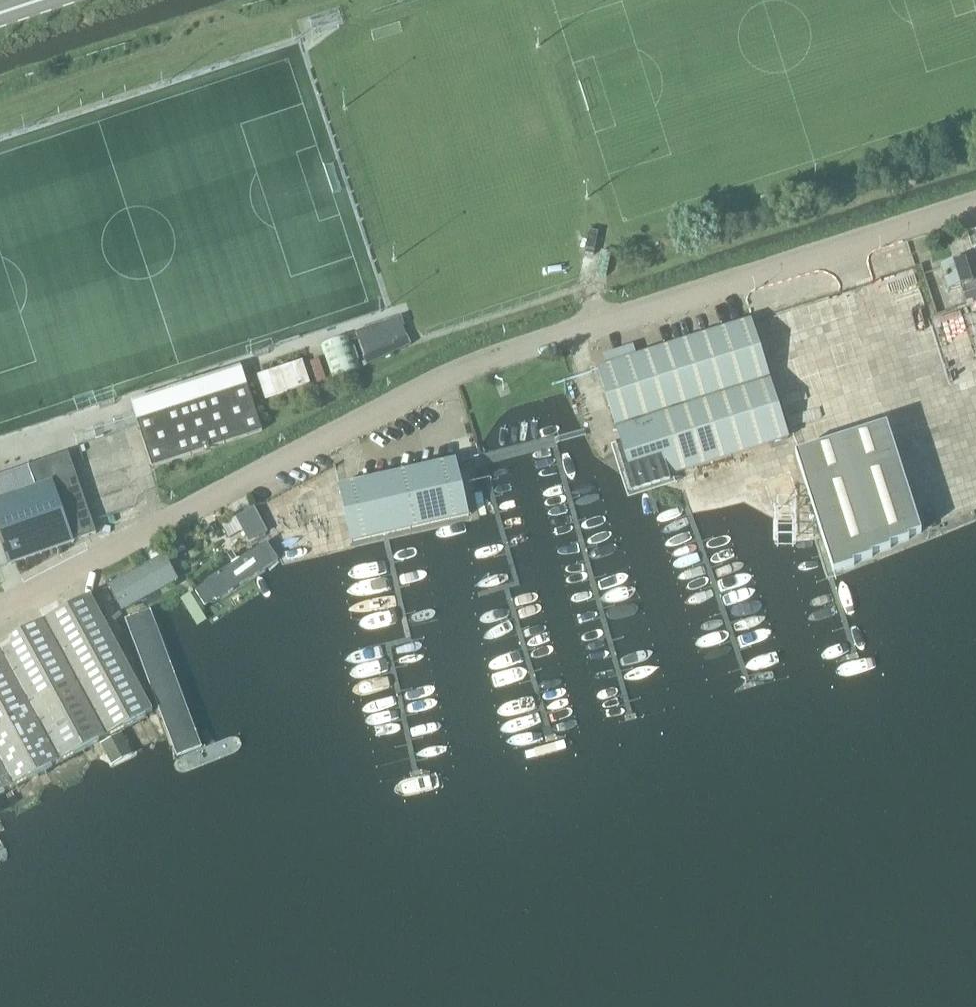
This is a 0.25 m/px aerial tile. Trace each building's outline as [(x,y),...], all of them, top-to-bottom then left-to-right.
[(944,277),(944,278),(945,282),(948,291),(960,287),(963,295),(975,291),(975,276),(970,278),(964,261),(941,268),(944,277)] [(877,287),(892,333),(927,322),(913,275),(877,287)] [(407,334),(402,318),(356,333),(361,349),(407,334)] [(598,369),(635,486),(789,438),(751,320),(598,369)] [(362,369),(349,333),(320,342),(332,379),(362,369)] [(363,356),(367,365),(411,345),(407,336),(363,356)] [(782,338),(784,355),(801,353),(798,336),(782,338)] [(321,357),(313,359),(318,379),(326,376),(321,357)] [(280,395),(310,384),(302,360),(264,373),(257,375),(265,399),(280,395)] [(131,403),(152,467),(262,431),(242,368),(131,403)] [(582,467),(561,394),(544,400),(564,472),(582,467)] [(796,454),(833,572),(873,557),(872,554),(891,548),(890,545),(909,539),(908,537),(921,533),(887,425),(796,454)] [(0,500),(0,540),(9,566),(11,565),(10,564),(25,559),(25,560),(26,559),(40,554),(41,554),(42,554),(42,553),(56,548),(57,549),(58,548),(72,543),(74,543),(73,541),(96,533),(69,453),(41,462),(45,472),(32,476),(36,487),(0,500)] [(339,487),(352,542),(469,516),(456,461),(339,487)] [(267,532),(254,508),(236,518),(249,541),(267,532)] [(203,611),(277,564),(263,541),(189,588),(203,611)] [(109,587),(122,610),(177,580),(165,556),(109,587)] [(0,646),(0,794),(152,712),(90,597),(0,646)] [(125,620),(128,628),(176,755),(199,746),(148,611),(125,620)] [(102,745),(112,764),(132,754),(121,734),(102,745)]
